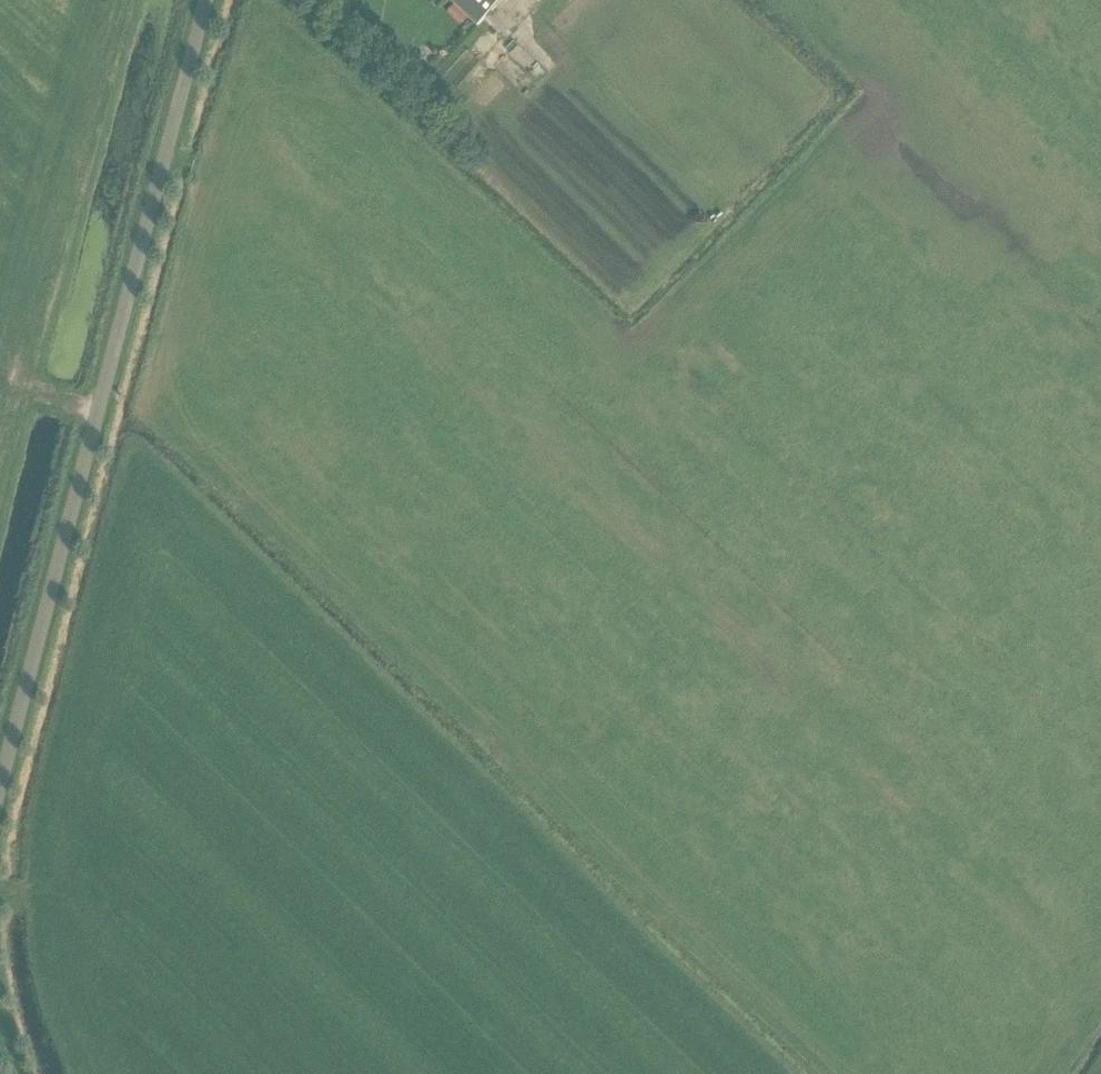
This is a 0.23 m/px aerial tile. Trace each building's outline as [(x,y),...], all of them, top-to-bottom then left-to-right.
[(479,27),(504,0),(451,0),(479,27)] [(493,66),(510,50),(496,35),(479,51),(493,66)]
